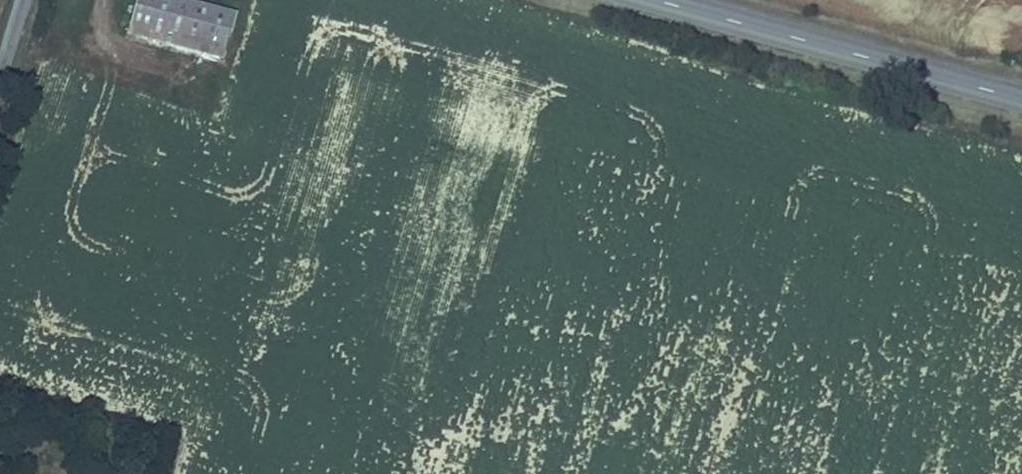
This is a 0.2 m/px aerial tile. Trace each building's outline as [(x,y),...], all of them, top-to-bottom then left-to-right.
[(129,33),(225,59),(238,11),(199,0),(139,0),(129,33)]
